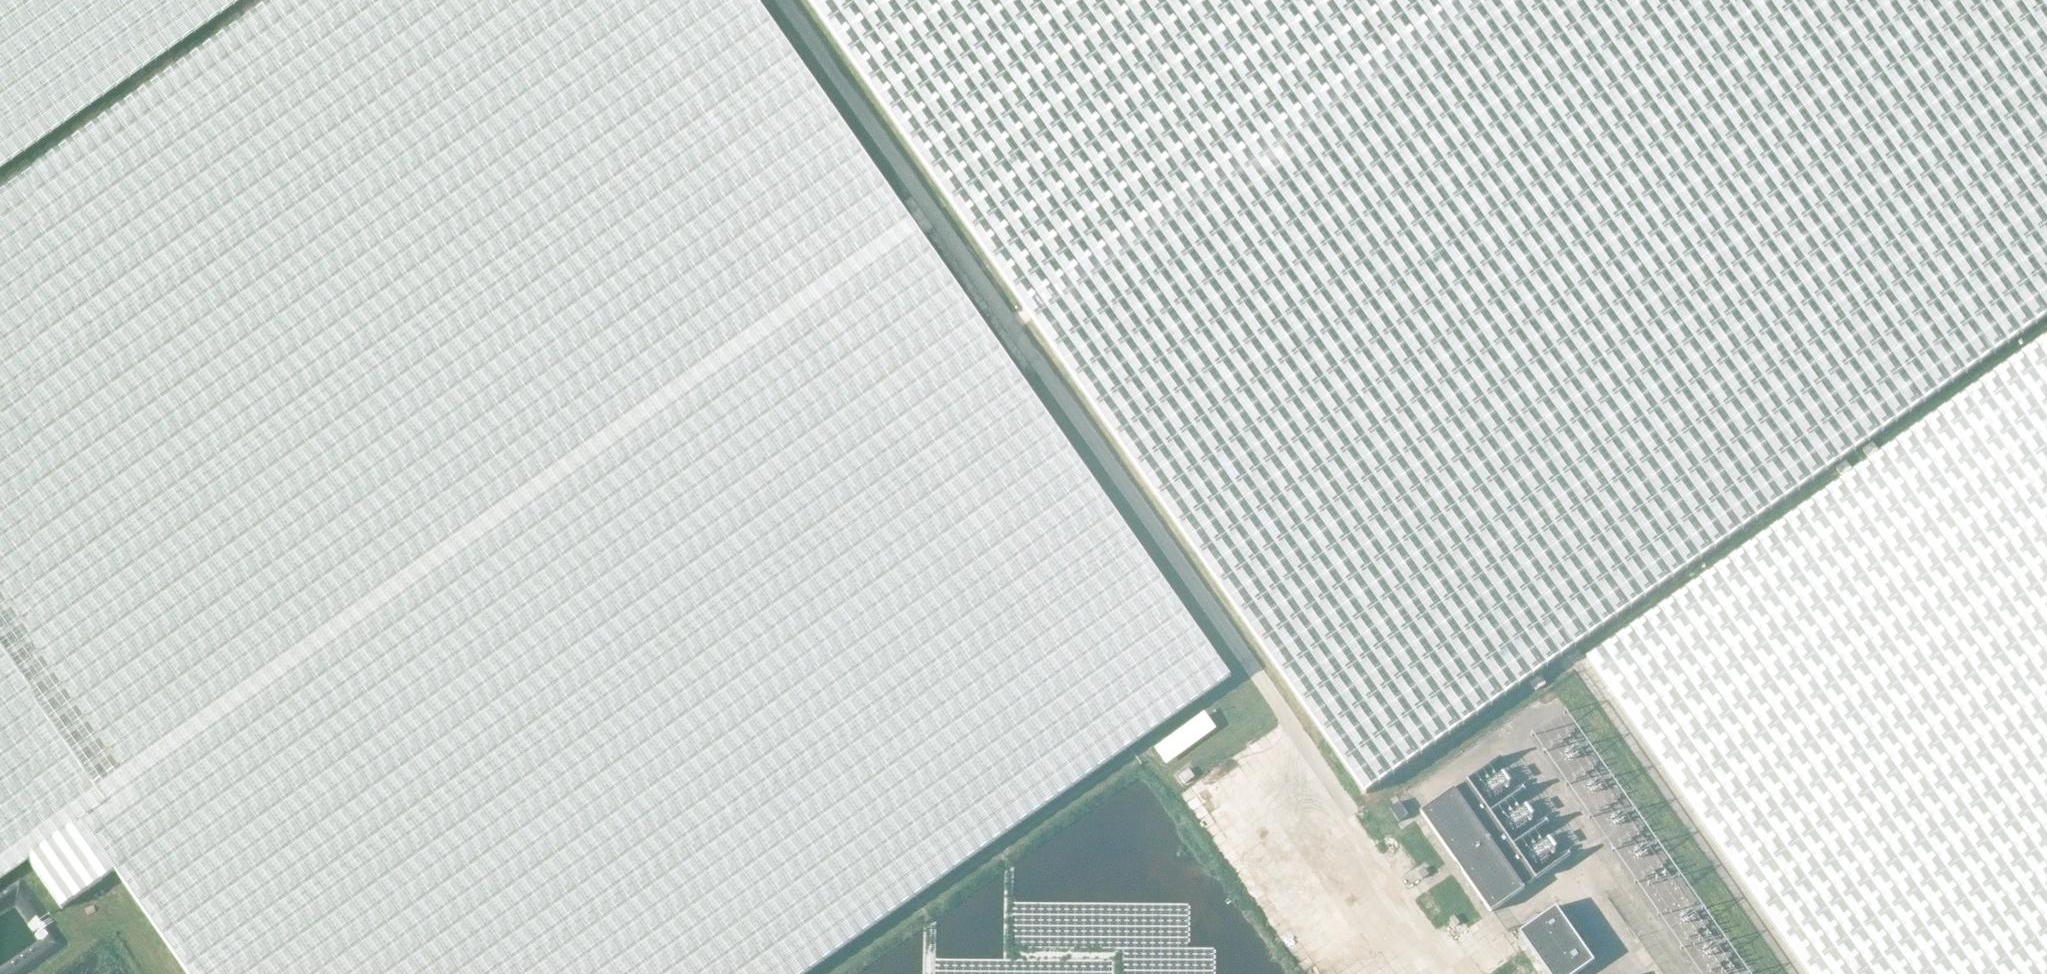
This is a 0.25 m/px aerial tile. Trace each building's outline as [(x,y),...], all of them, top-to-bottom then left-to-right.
[(1231,676),(757,0),(275,0),(0,193),(0,879),(27,860),(62,909),(115,871),(187,973),(806,973),(1231,676)] [(240,0),(0,0),(0,168),(240,0)] [(1007,272),(1370,791),(1562,656),(2046,316),(2046,0),(812,0),(1007,272)] [(1588,659),(1809,973),(2046,973),(2046,337),(1588,659)] [(1525,889),(1524,888),(1536,879),(1513,847),(1490,814),(1468,782),(1455,790),(1454,789),(1421,812),(1491,913),(1494,911),(1525,889)] [(1519,933),(1548,973),(1578,973),(1594,962),(1556,907),(1519,933)] [(1384,973),(1410,973),(1402,962),(1384,973)]
